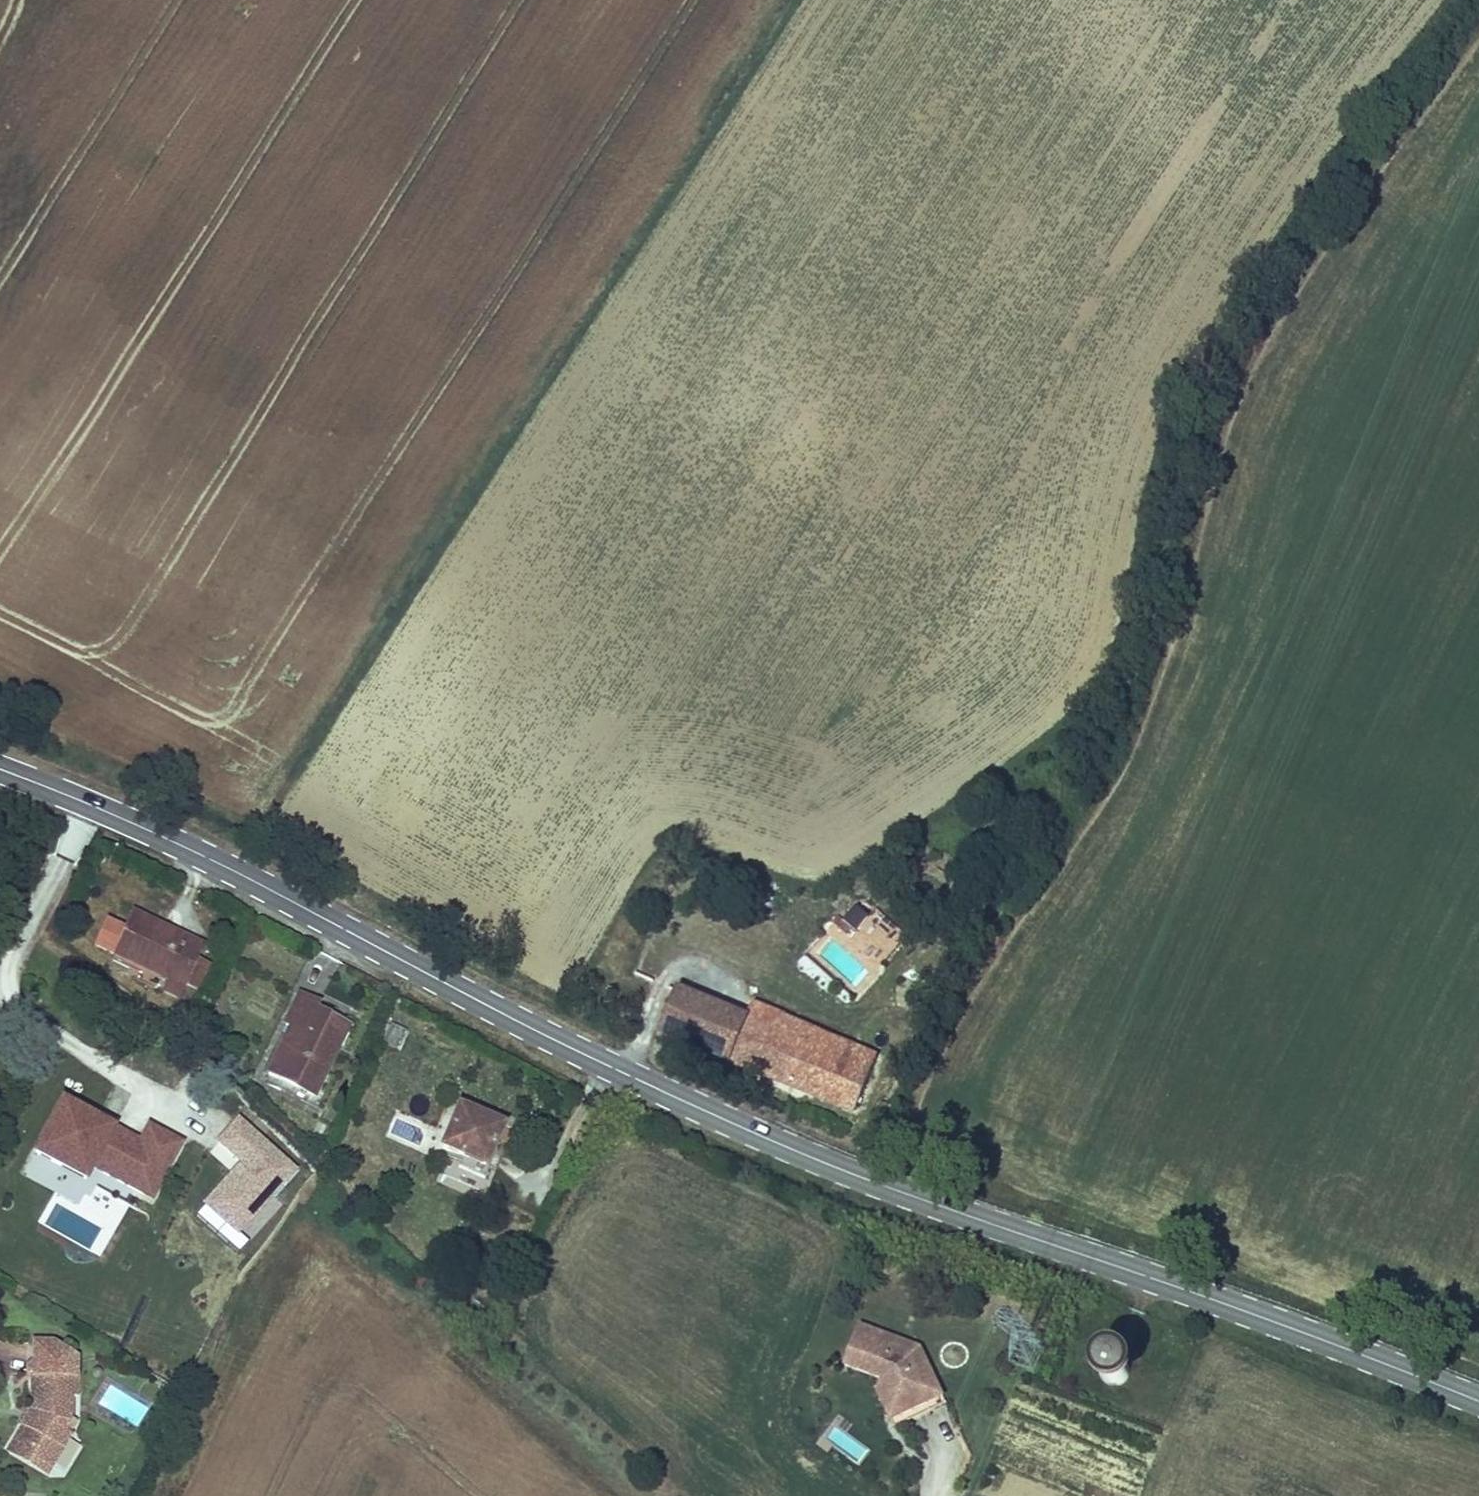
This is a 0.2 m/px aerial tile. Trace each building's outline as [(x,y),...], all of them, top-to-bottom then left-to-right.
[(855,903),(838,921),(851,933),(868,915),(855,903)] [(202,965),(208,951),(134,917),(122,945),(103,936),(96,952),(174,988),(168,1001),(181,1007),(186,994),(202,1001),(215,971),(202,965)] [(269,1082),(316,1106),(349,1034),(315,1018),(319,1010),(302,1003),(287,1035),(292,1037),(269,1082)] [(680,1004),(662,1048),(732,1075),(751,1029),(680,1004)] [(755,1019),(751,1029),(732,1075),(857,1122),(878,1071),(755,1019)] [(400,1049),(408,1031),(386,1022),(379,1040),(400,1049)] [(479,1170),(502,1131),(465,1109),(443,1151),(479,1170)] [(184,1148),(153,1130),(144,1146),(82,1111),(66,1139),(49,1130),(36,1152),(86,1180),(93,1168),(143,1196),(156,1174),(165,1180),(184,1148)] [(242,1121),(222,1143),(246,1165),(210,1203),(239,1230),(295,1170),(242,1121)] [(918,1342),(859,1319),(838,1362),(867,1375),(887,1422),(943,1395),(918,1342)] [(1032,1374),(1041,1355),(1025,1347),(1016,1366),(1032,1374)] [(1104,1363),(1102,1367),(1102,1372),(1103,1376),(1106,1380),(1110,1382),(1115,1383),(1119,1381),(1123,1379),(1125,1376),(1126,1372),(1126,1367),(1124,1363),(1121,1360),(1117,1358),(1112,1358),(1108,1360),(1104,1363)] [(71,1397),(81,1396),(80,1376),(34,1377),(35,1415),(27,1429),(19,1443),(34,1453),(29,1459),(52,1471),(74,1437),(63,1432),(72,1420),(71,1397)] [(52,1471),(29,1459),(34,1453),(19,1443),(11,1456),(49,1478),(52,1471)]
